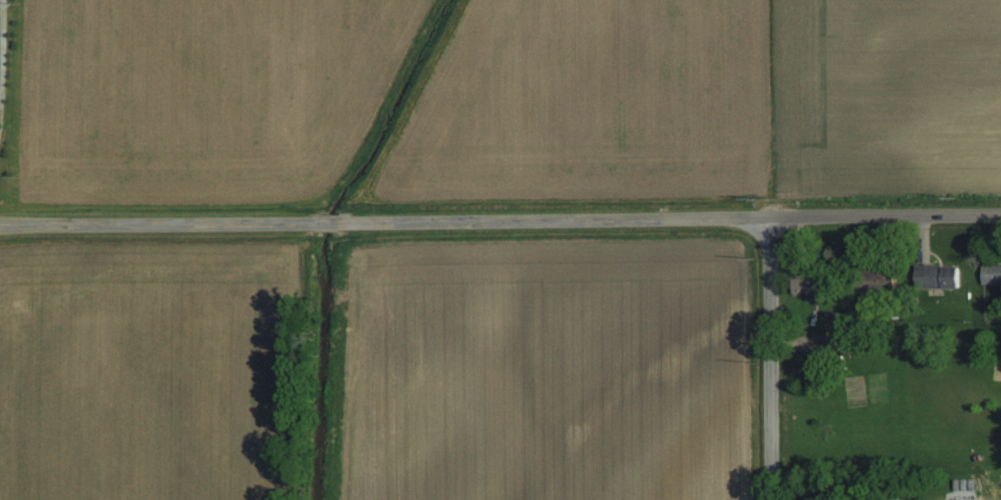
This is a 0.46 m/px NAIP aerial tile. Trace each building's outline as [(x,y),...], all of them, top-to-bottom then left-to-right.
[(960,287),(961,265),(919,264),(919,287),(960,287)] [(1000,283),(1000,265),(983,265),(983,284),(1000,283)]
